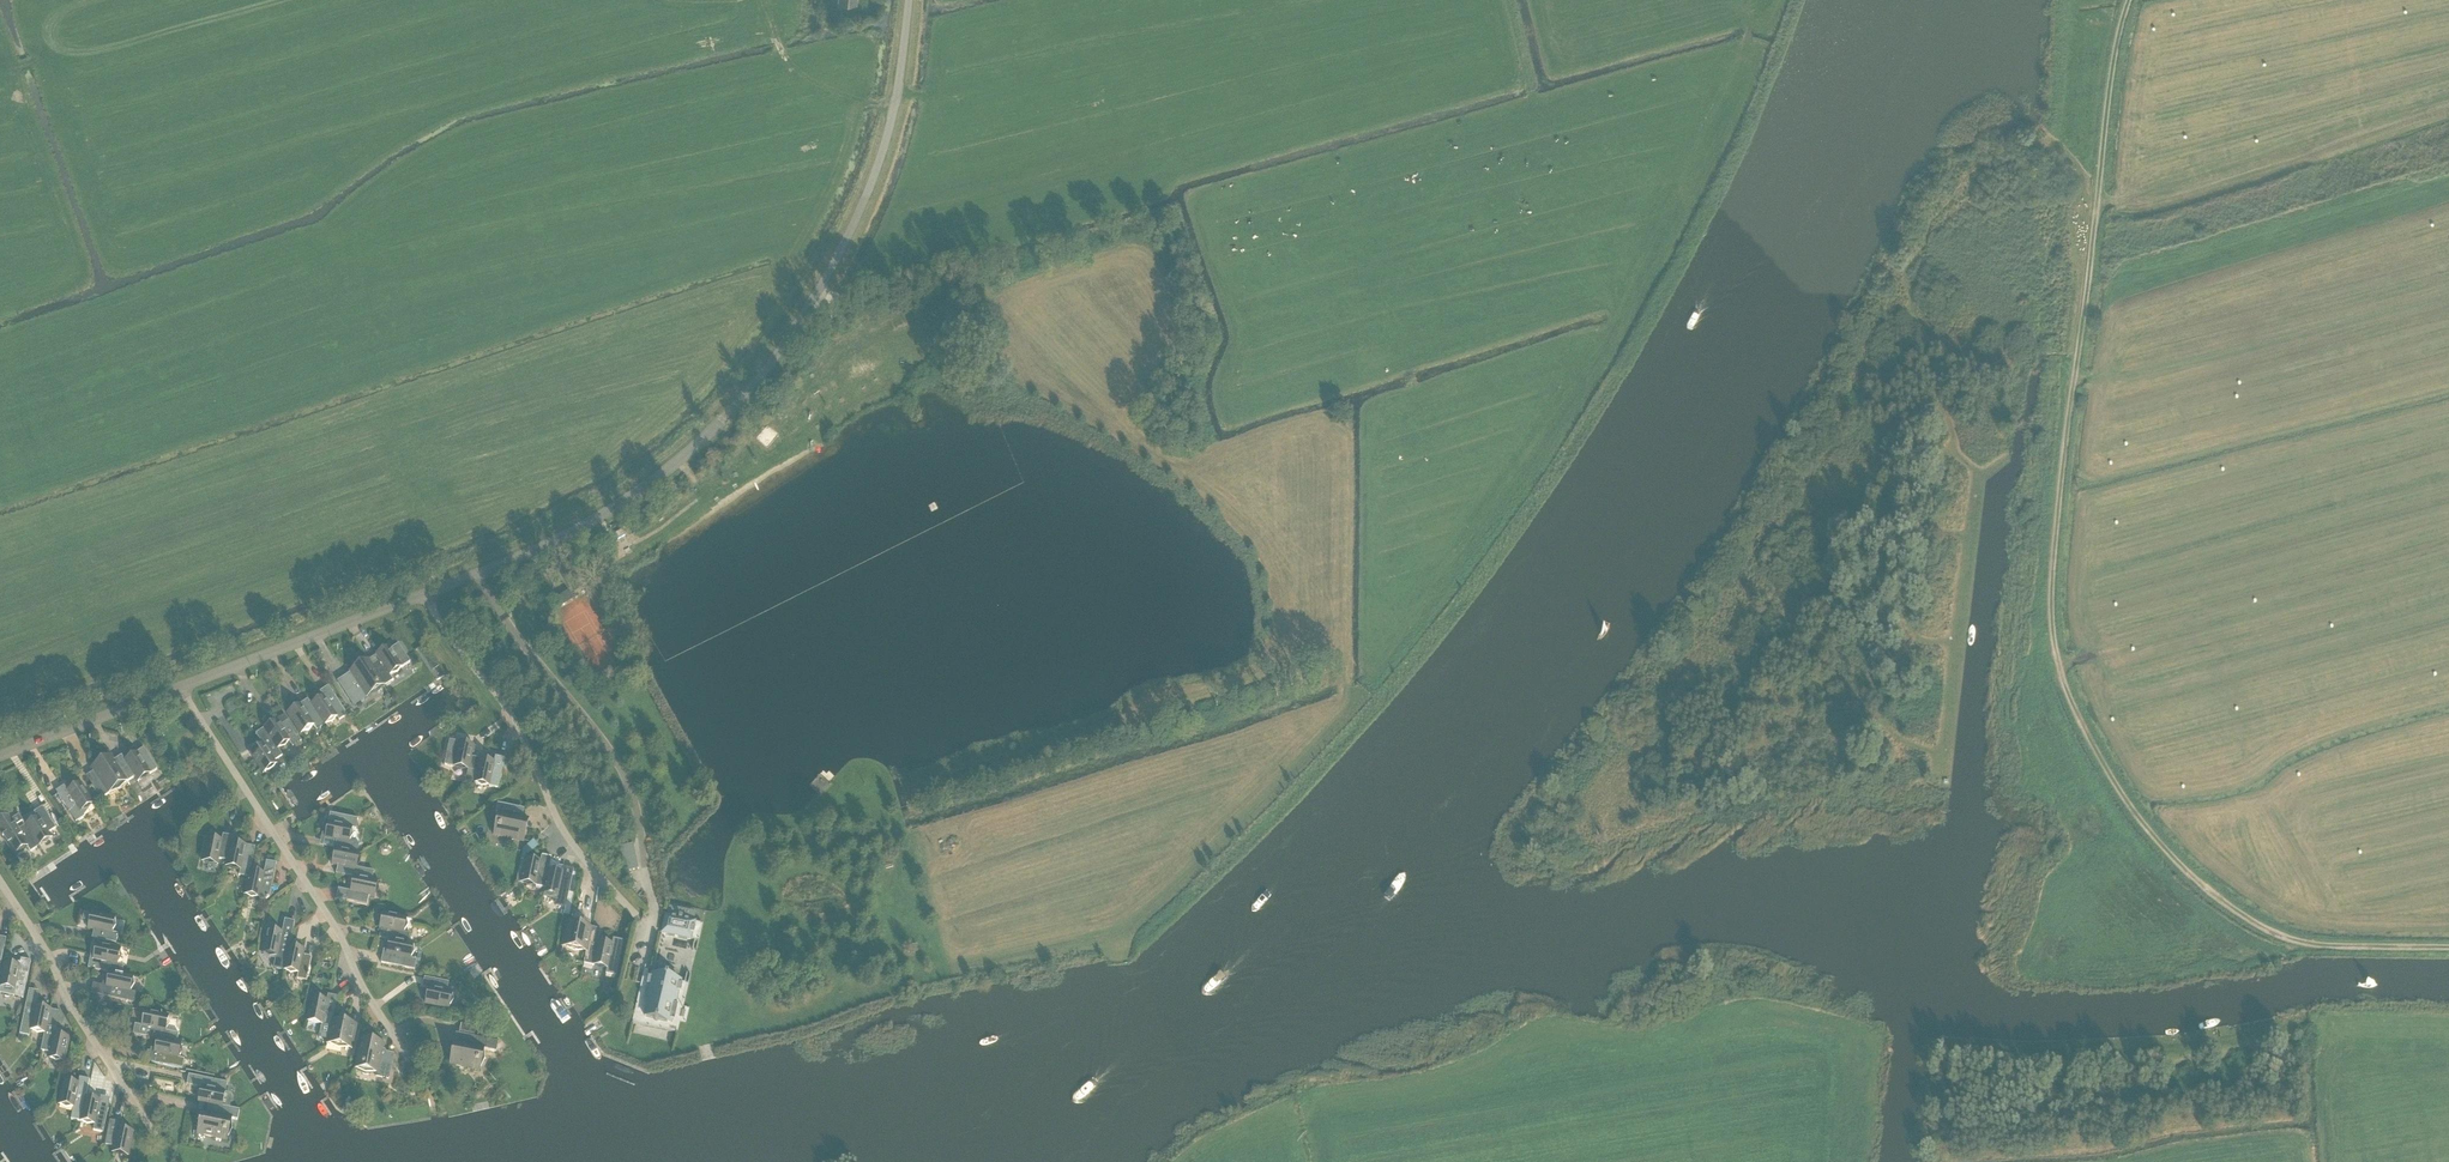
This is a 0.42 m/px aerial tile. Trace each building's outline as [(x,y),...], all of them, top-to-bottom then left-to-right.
[(562,604),(575,597),(570,588),(556,595),(562,604)] [(375,655),(379,660),(372,665),(371,665),(385,686),(393,680),(390,675),(410,662),(398,644),(390,650),(388,647),(375,655)] [(385,686),(371,665),(372,665),(368,659),(349,672),(358,685),(350,690),(359,703),(385,686)] [(320,692),(323,697),(311,705),(325,725),(337,718),(339,721),(347,715),(328,686),(320,692)] [(308,700),(287,713),(301,734),(313,726),(317,731),(325,725),(311,705),(308,700)] [(284,715),(264,729),(278,750),(289,742),(293,747),(301,741),(284,715)] [(282,756),(278,750),(264,729),(255,734),(262,744),(250,752),(264,773),(276,765),(274,761),(282,756)] [(477,772),(480,759),(471,757),(473,746),(449,741),(444,765),(477,772)] [(135,777),(137,782),(157,770),(144,749),(137,753),(125,761),(121,756),(114,761),(113,761),(127,782),(135,777)] [(127,782),(113,761),(114,761),(110,756),(91,768),(94,771),(86,776),(92,786),(101,799),(127,782)] [(495,757),(494,762),(480,759),(477,772),(475,784),(499,789),(505,759),(495,757)] [(81,812),(93,804),(79,783),(67,791),(64,786),(55,792),(76,823),(84,817),(81,812)] [(44,805),(56,825),(62,822),(49,801),(44,805)] [(493,835),(524,841),(529,820),(511,816),(512,807),(497,803),(495,813),(498,814),(493,835)] [(37,818),(25,825),(25,826),(39,847),(51,839),(48,834),(56,828),(42,807),(34,813),(37,818)] [(39,847),(25,826),(25,825),(18,815),(12,819),(8,814),(0,819),(0,832),(15,855),(27,847),(31,852),(39,847)] [(335,849),(348,852),(358,854),(360,844),(350,842),(352,829),(355,829),(357,819),(330,814),(328,823),(325,838),(336,840),(335,849)] [(218,859),(227,861),(231,843),(232,843),(233,837),(223,835),(222,840),(208,838),(202,862),(217,865),(218,859)] [(255,848),(232,843),(231,843),(227,861),(226,867),(240,870),(239,876),(248,878),(250,871),(255,848)] [(353,878),(360,879),(372,881),(374,872),(356,868),(359,854),(358,854),(348,852),(335,849),(332,864),(338,865),(336,874),(353,878)] [(537,880),(546,882),(549,870),(551,858),(541,856),(540,862),(521,858),(516,882),(536,886),(537,880)] [(266,861),(264,874),(250,871),(248,878),(244,895),(266,900),(269,898),(276,864),(266,861)] [(549,870),(546,882),(543,894),(558,897),(559,891),(568,893),(574,869),(564,867),(562,872),(549,870)] [(353,878),(351,892),(338,889),(336,899),(367,905),(369,896),(375,897),(378,882),(372,881),(360,879),(353,878)] [(92,939),(116,944),(118,934),(112,933),(115,919),(91,913),(88,928),(94,930),(92,939)] [(408,944),(410,934),(404,933),(407,919),(382,914),(379,929),(381,929),(379,938),(389,940),(408,944)] [(662,933),(691,940),(695,923),(666,916),(662,933)] [(275,969),(284,971),(287,953),(288,953),(288,952),(289,946),(295,922),(285,920),(282,933),(268,930),(263,954),(277,957),(275,969)] [(586,952),(589,939),(592,928),(568,923),(562,947),(586,952)] [(612,944),(589,939),(586,952),(583,964),(606,969),(605,974),(615,976),(623,941),(613,939),(612,944)] [(414,945),(408,944),(389,940),(386,954),(383,953),(381,963),(415,970),(417,960),(411,959),(414,945)] [(109,973),(122,975),(124,966),(117,964),(120,950),(96,945),(94,954),(91,954),(87,969),(109,973)] [(302,955),(304,949),(289,946),(288,952),(288,953),(287,953),(284,971),(298,974),(296,980),(307,982),(312,957),(302,955)] [(13,996),(23,999),(31,961),(21,959),(20,966),(5,963),(0,988),(14,991),(13,996)] [(131,992),(134,978),(122,975),(109,973),(106,987),(112,989),(110,998),(134,1003),(136,993),(131,992)] [(649,999),(645,1017),(671,1023),(672,1019),(674,1020),(678,1005),(675,1004),(678,992),(681,993),(682,986),(680,986),(681,982),(652,975),(651,979),(648,978),(647,985),(649,985),(646,998),(649,999)] [(425,1003),(449,1008),(453,993),(447,992),(449,983),(424,978),(422,988),(428,989),(425,1003)] [(332,1021),(332,1020),(333,1020),(338,997),(328,995),(326,1000),(312,997),(307,1022),(322,1025),(323,1019),(332,1021)] [(45,1032),(46,1027),(50,1009),(26,1004),(20,1035),(30,1037),(31,1029),(45,1031),(45,1032)] [(139,1036),(157,1039),(170,1042),(170,1041),(177,1043),(179,1034),(172,1032),(166,1031),(169,1017),(144,1012),(139,1036)] [(353,1050),(358,1026),(332,1021),(332,1023),(330,1022),(326,1045),(353,1050)] [(460,1034),(456,1033),(454,1043),(449,1064),(480,1071),(484,1050),(496,1052),(498,1042),(474,1037),(476,1027),(461,1025),(460,1034)] [(55,1035),(56,1029),(46,1027),(45,1032),(45,1031),(41,1051),(50,1053),(49,1059),(64,1062),(69,1037),(55,1035)] [(179,1058),(182,1044),(177,1043),(170,1041),(170,1042),(157,1039),(155,1049),(151,1048),(150,1052),(148,1051),(145,1061),(158,1064),(182,1069),(184,1059),(179,1058)] [(386,1053),(385,1060),(380,1059),(383,1043),(361,1039),(355,1069),(376,1074),(376,1076),(389,1079),(394,1054),(386,1053)] [(199,1103),(221,1107),(222,1107),(227,1084),(189,1076),(187,1085),(202,1088),(199,1103)] [(72,1114),(81,1116),(82,1116),(85,1097),(86,1097),(89,1080),(79,1078),(78,1084),(64,1081),(59,1105),(73,1108),(72,1114)] [(100,1100),(86,1097),(85,1097),(82,1116),(81,1116),(80,1122),(94,1125),(93,1131),(103,1133),(108,1108),(99,1106),(100,1100)] [(234,1120),(236,1110),(222,1107),(221,1107),(220,1116),(201,1112),(197,1134),(228,1140),(232,1119),(234,1120)] [(113,1153),(127,1156),(133,1132),(118,1129),(120,1123),(110,1121),(105,1145),(114,1147),(113,1153)]
